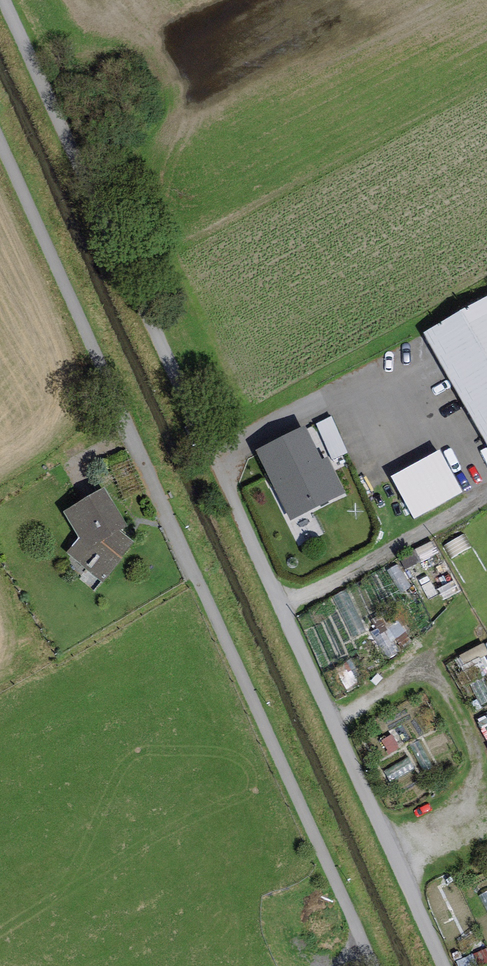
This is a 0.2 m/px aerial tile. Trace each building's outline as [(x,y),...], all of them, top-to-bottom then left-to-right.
[(423,333),(486,445),(486,297),(423,333)] [(332,417),(316,424),(332,459),(348,452),(332,417)] [(306,425),(255,450),(290,520),(346,493),(328,456),(322,459),(306,425)] [(440,450),(391,476),(414,519),(463,493),(440,450)] [(104,487),(63,512),(79,537),(66,552),(102,583),(133,542),(120,530),(127,525),(104,487)]
